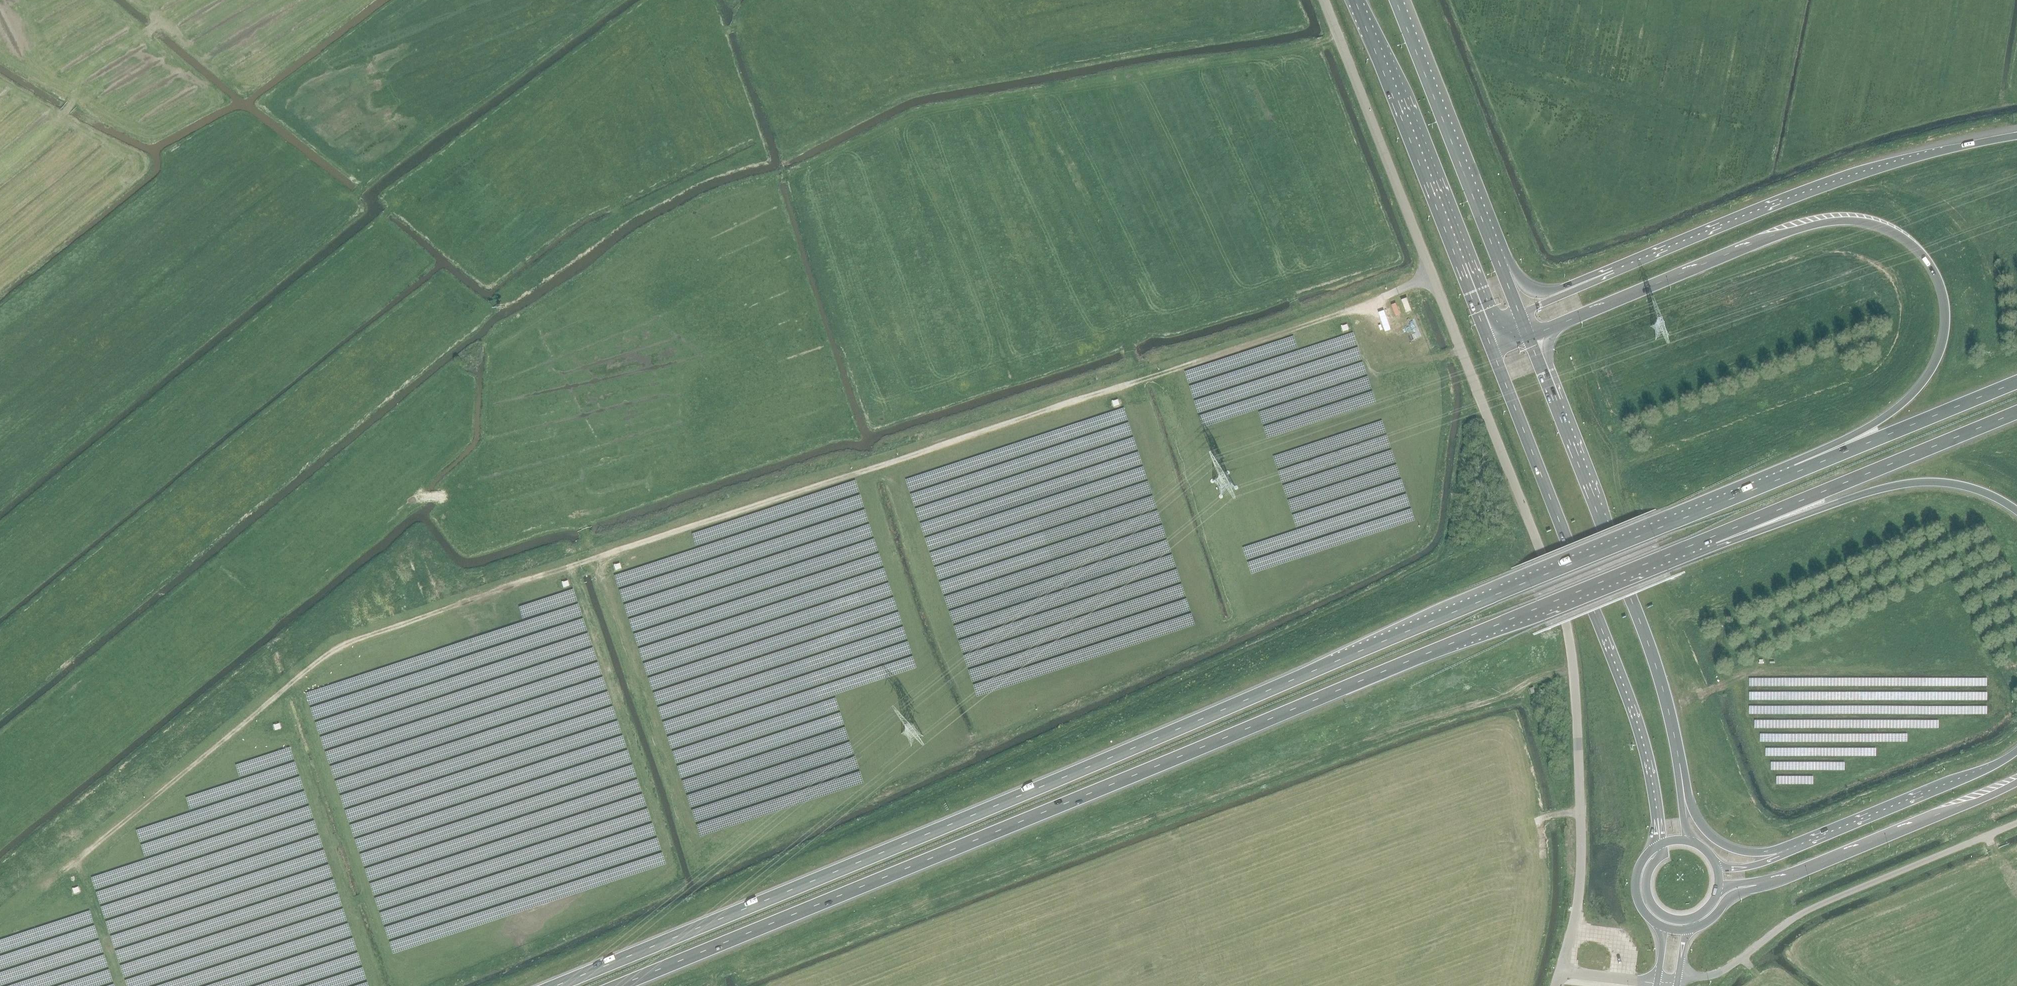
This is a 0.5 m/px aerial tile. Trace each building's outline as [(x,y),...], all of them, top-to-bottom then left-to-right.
[(1412,311),(1407,298),(1401,300),(1406,313),(1412,311)] [(1417,318),(1406,321),(1416,353),(1427,349),(1417,318)]
